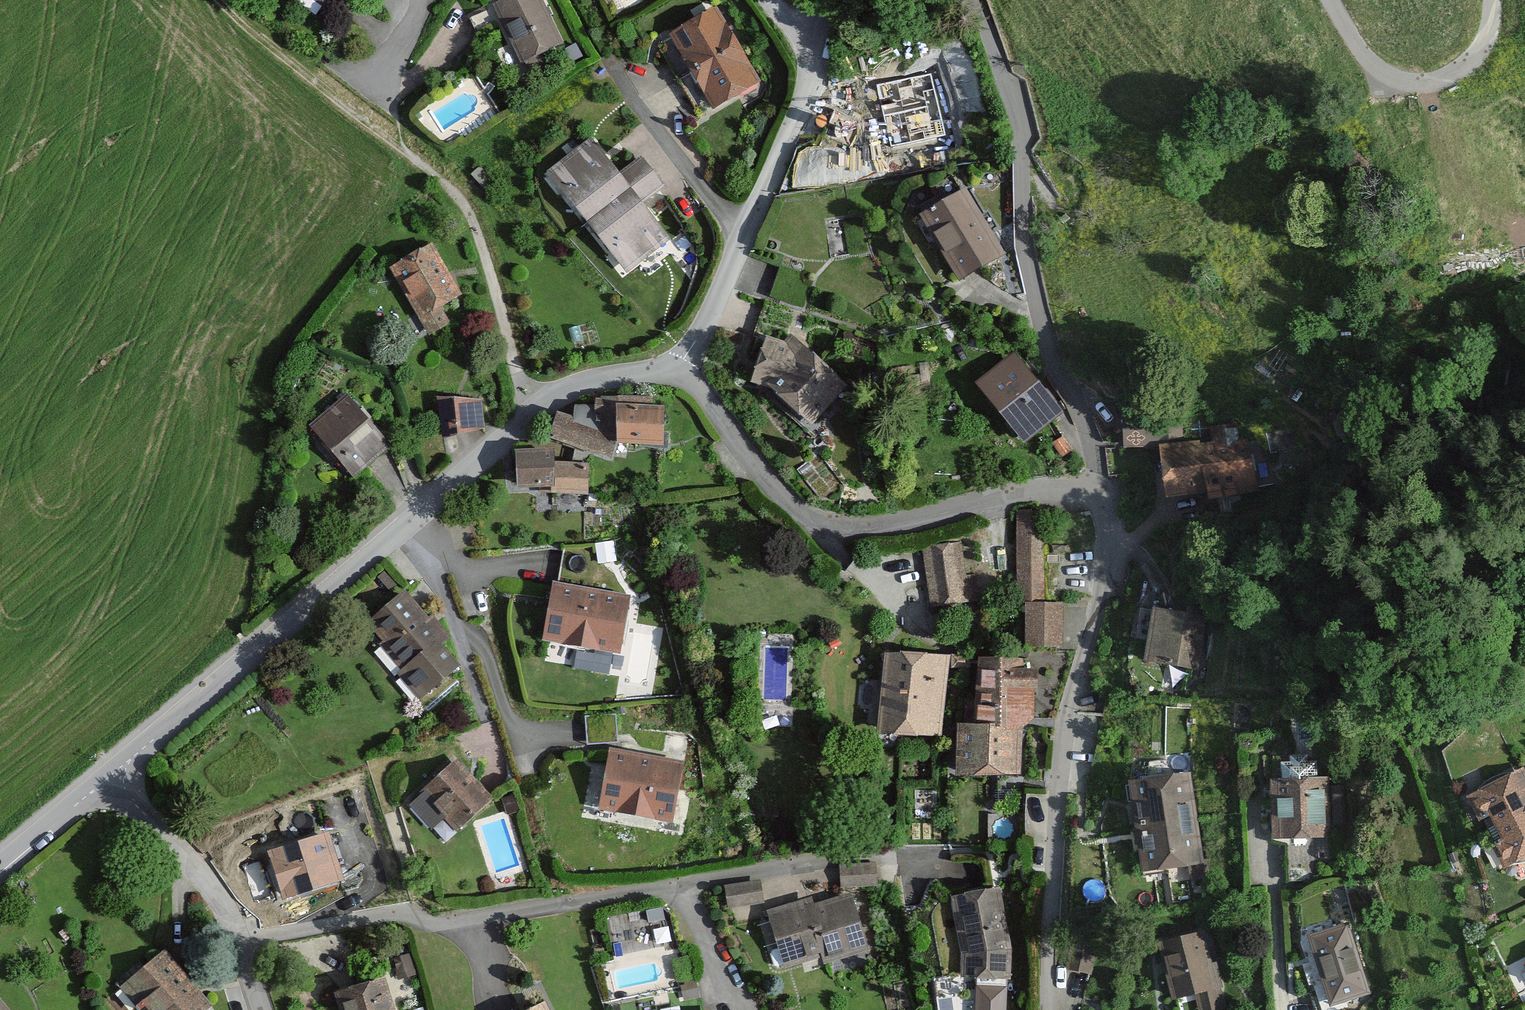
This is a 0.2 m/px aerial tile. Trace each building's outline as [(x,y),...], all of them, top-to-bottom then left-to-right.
[(493,5),(521,65),(566,44),(546,0),(503,0),(493,5)] [(719,6),(670,33),(714,112),(763,84),(719,6)] [(932,73),(878,85),(892,146),(946,134),(932,73)] [(591,141),(547,173),(622,275),(669,240),(643,204),(664,189),(641,158),(616,176),(591,141)] [(966,188),(917,215),(953,280),(1002,254),(966,188)] [(432,243),(388,267),(427,337),(451,323),(441,307),(462,295),(432,243)] [(793,337),(757,335),(749,384),(773,387),(773,398),(812,425),(850,388),(793,337)] [(1013,352),(971,385),(1020,448),(1063,415),(1013,352)] [(343,395),(307,427),(353,478),(389,446),(343,395)] [(483,399),(435,398),(442,438),(486,430),(483,399)] [(590,423),(552,414),(544,440),(610,459),(613,443),(662,445),(662,406),(662,399),(595,398),(590,423)] [(1160,404),(1118,409),(1122,446),(1164,441),(1160,404)] [(1153,452),(1154,457),(1163,507),(1265,489),(1255,434),(1153,452)] [(551,450),(512,452),(514,488),(551,486),(551,494),(588,492),(586,463),(552,465),(551,450)] [(1043,509),(1016,510),(1017,598),(1044,598),(1043,509)] [(965,544),(922,552),(933,611),(976,603),(965,544)] [(629,596),(550,582),(540,638),(619,652),(629,596)] [(426,617),(401,590),(366,622),(384,642),(380,646),(400,669),(395,673),(419,700),(458,666),(441,647),(452,636),(431,613),(426,617)] [(1065,601),(1025,602),(1026,648),(1067,647),(1065,601)] [(1218,618),(1154,608),(1145,663),(1210,673),(1218,618)] [(949,657),(881,651),(873,733),(941,739),(949,657)] [(975,726),(956,726),(956,774),(1024,774),(1024,726),(1035,726),(1034,680),(996,680),(996,672),(974,673),(975,726)] [(681,762),(605,750),(596,808),(672,821),(681,762)] [(491,797),(454,760),(409,806),(433,829),(444,818),(458,831),(491,797)] [(1519,763),(1466,791),(1461,794),(1473,816),(1482,812),(1494,833),(1485,838),(1499,865),(1524,852),(1524,774),(1519,763)] [(1192,769),(1126,780),(1142,875),(1208,864),(1192,769)] [(1336,775),(1272,775),(1271,837),(1335,838),(1336,775)] [(329,832),(267,851),(283,900),(344,881),(329,832)] [(880,862),(841,865),(842,887),(881,885),(880,862)] [(762,881),(724,886),(727,908),(765,902),(762,881)] [(1003,886),(952,897),(962,937),(962,978),(1016,979),(1017,948),(1003,886)] [(813,900),(766,917),(784,967),(822,954),(825,964),(871,948),(853,897),(816,910),(813,900)] [(1353,923),(1310,935),(1331,1006),(1373,994),(1353,923)] [(1158,942),(1171,1000),(1198,994),(1202,1009),(1220,1009),(1225,1009),(1207,931),(1158,942)] [(120,987),(140,1009),(202,1009),(209,1005),(163,951),(120,987)] [(333,992),(338,1009),(394,1009),(384,977),(333,992)] [(0,999),(0,1009),(10,1009),(0,999)]
